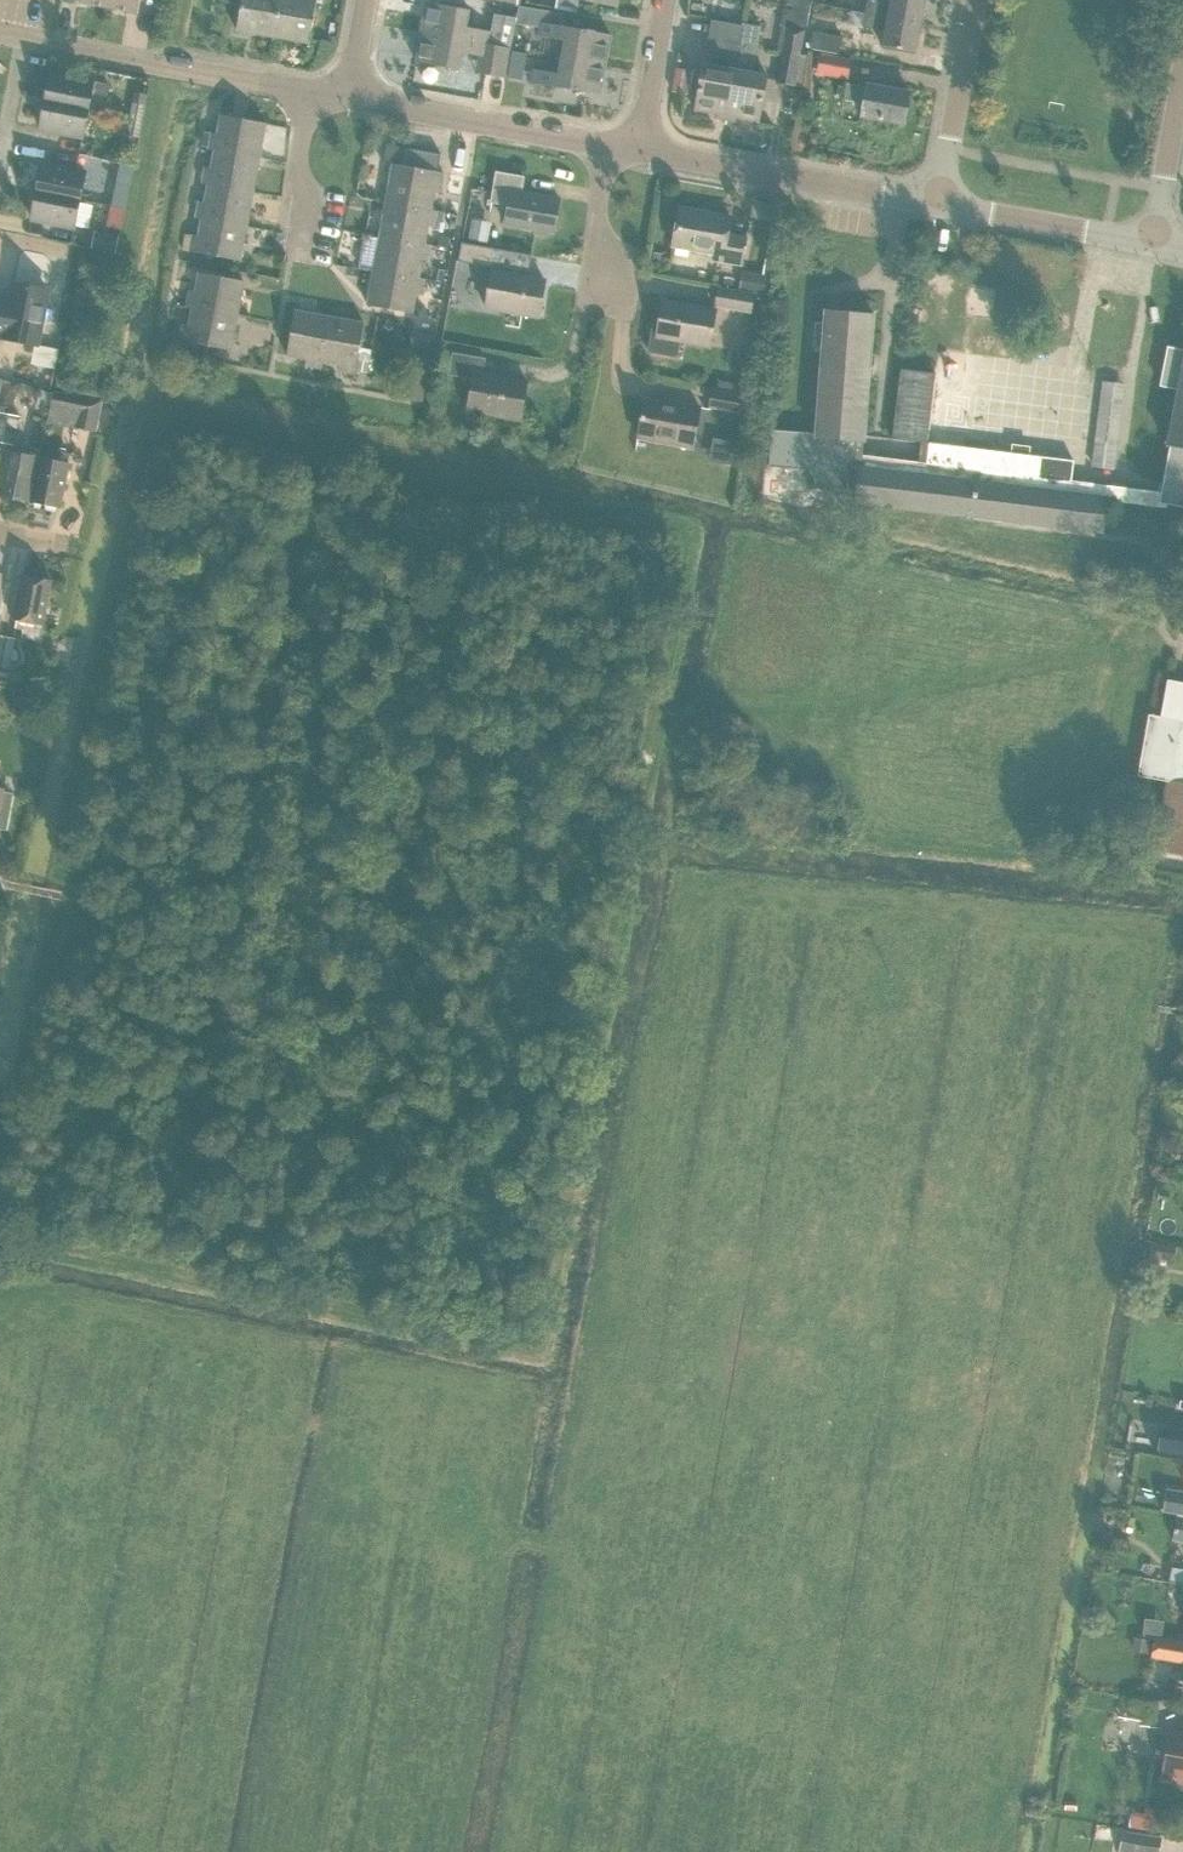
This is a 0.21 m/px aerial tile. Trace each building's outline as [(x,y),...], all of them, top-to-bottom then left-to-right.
[(111,0),(80,0),(80,2),(109,8),(111,0)] [(109,8),(138,14),(141,0),(111,0),(109,8)] [(279,0),(242,0),(236,30),(273,37),(279,0)] [(273,37),(310,43),(317,0),(279,0),(273,37)] [(581,1),(577,0),(558,0),(556,8),(579,12),(581,1)] [(806,29),(811,0),(809,0),(798,0),(797,11),(785,9),(782,25),(806,29)] [(926,0),(890,0),(890,2),(878,0),(868,0),(863,27),(876,29),(879,22),(886,24),(882,46),(917,52),(926,0)] [(422,32),(492,45),(494,32),(467,28),(470,10),(427,3),(422,32)] [(492,45),(511,48),(516,19),(497,15),(494,32),(492,45)] [(741,44),(740,44),(743,26),(712,20),(706,55),(726,58),(724,68),(704,64),(695,112),(727,117),(735,70),(737,70),(741,44)] [(735,70),(727,117),(758,123),(767,76),(754,73),(762,26),(744,22),(743,26),(740,44),(741,44),(737,70),(735,70)] [(563,57),(605,65),(611,35),(541,23),(539,36),(566,40),(563,57)] [(802,87),(808,55),(801,54),(806,29),(782,25),(777,51),(783,52),(778,83),(802,87)] [(511,48),(492,45),(422,32),(417,62),(459,70),(462,53),(478,56),(475,73),(506,78),(511,48)] [(839,54),(842,37),(814,32),(811,49),(839,54)] [(523,79),(527,54),(513,51),(508,77),(523,79)] [(847,79),(848,73),(850,59),(821,53),(817,73),(847,79)] [(600,95),(605,65),(563,57),(560,74),(533,69),(530,82),(600,95)] [(46,101),(88,110),(92,93),(107,96),(109,84),(51,73),(46,101)] [(867,87),(846,83),(843,100),(864,104),(862,117),(904,124),(909,92),(868,84),(867,87)] [(129,118),(143,120),(148,95),(134,92),(133,101),(129,118)] [(83,137),(88,110),(46,101),(40,129),(83,137)] [(215,151),(260,159),(266,123),(222,115),(218,134),(212,133),(209,150),(215,151)] [(140,137),(143,120),(129,118),(126,134),(140,137)] [(387,202),(431,210),(435,191),(440,192),(444,173),(438,172),(441,155),(406,148),(403,166),(393,164),(387,202)] [(253,193),(260,159),(215,151),(212,169),(206,167),(203,184),(209,185),(253,193)] [(125,207),(134,166),(93,157),(90,173),(117,178),(112,205),(125,207)] [(37,191),(80,200),(86,172),(43,164),(37,191)] [(554,233),(560,199),(522,192),(525,177),(497,172),(491,202),(509,206),(505,225),(536,230),(535,233),(547,235),(548,232),(554,233)] [(247,227),(253,193),(209,185),(205,203),(199,202),(196,218),(202,219),(247,227)] [(75,228),(80,200),(37,191),(32,219),(75,228)] [(437,211),(431,210),(387,202),(380,236),(425,244),(428,226),(434,227),(437,211)] [(741,265),(746,237),(728,233),(731,217),(679,208),(673,246),(715,253),(714,260),(741,265)] [(241,261),(247,227),(202,219),(199,237),(193,236),(190,252),(241,261)] [(488,243),(492,223),(473,220),(469,240),(488,243)] [(431,245),(425,244),(380,236),(374,270),(419,278),(422,260),(428,261),(431,245)] [(495,267),(497,250),(462,243),(459,261),(495,267)] [(425,279),(419,278),(374,270),(368,306),(412,313),(416,294),(422,295),(425,279)] [(538,316),(545,281),(492,271),(486,306),(538,316)] [(187,307),(193,308),(237,317),(244,281),(200,273),(196,292),(190,291),(187,307)] [(48,290),(14,283),(11,300),(0,298),(0,335),(4,336),(3,338),(16,341),(17,335),(36,339),(35,344),(37,345),(48,290)] [(751,312),(754,295),(719,288),(716,305),(751,312)] [(663,301),(658,327),(654,326),(649,352),(674,357),(677,340),(710,346),(716,310),(663,301)] [(193,308),(189,326),(183,325),(181,341),(231,351),(237,317),(193,308)] [(919,463),(862,456),(863,441),(864,441),(873,314),(826,310),(825,323),(816,322),(814,346),(823,347),(817,432),(771,429),(769,466),(809,468),(815,476),(814,487),(856,492),(855,502),(1103,532),(1107,499),(1166,507),(1167,503),(1182,506),(1182,349),(1167,346),(1159,386),(1177,390),(1166,446),(1171,447),(1162,493),(1071,482),(1074,461),(927,443),(935,374),(900,370),(892,439),(921,443),(919,463)] [(321,368),(323,362),(331,317),(295,311),(287,356),(306,359),(305,365),(321,368)] [(331,317),(323,362),(340,366),(339,371),(355,374),(365,324),(331,317)] [(371,355),(360,353),(356,371),(368,373),(371,355)] [(520,420),(527,381),(483,374),(485,359),(453,354),(450,375),(473,379),(468,411),(520,420)] [(1116,469),(1127,383),(1103,380),(1092,467),(1116,469)] [(749,415),(752,397),(713,389),(710,407),(749,415)] [(96,431),(102,401),(54,393),(51,408),(78,412),(75,427),(96,431)] [(676,405),(645,400),(638,438),(693,448),(700,408),(676,403),(676,405)] [(19,416),(0,412),(0,442),(14,445),(19,416)] [(742,433),(731,431),(728,446),(740,448),(742,433)] [(33,502),(59,507),(71,453),(59,450),(57,461),(42,457),(42,458),(39,458),(30,501),(33,501),(33,502)] [(30,501),(39,458),(37,457),(10,451),(1,496),(28,501),(28,500),(30,501)] [(43,624),(52,580),(23,574),(14,619),(43,624)] [(2,693),(3,687),(5,688),(15,638),(0,635),(0,692),(2,693)] [(46,678),(32,680),(33,689),(44,687),(48,687),(47,678),(46,678)] [(1155,849),(1182,855),(1182,681),(1167,679),(1160,716),(1148,714),(1137,775),(1167,781),(1155,849)] [(7,830),(14,793),(3,790),(3,788),(0,788),(0,828),(7,830)] [(1182,1457),(1182,1435),(1161,1431),(1157,1453),(1182,1457)] [(1167,1489),(1163,1512),(1182,1515),(1182,1491),(1167,1489)] [(1177,1516),(1172,1540),(1182,1542),(1182,1517),(1177,1516)] [(1172,1567),(1170,1579),(1182,1581),(1182,1568),(1172,1567)] [(1182,1602),(1182,1583),(1173,1582),(1171,1600),(1182,1602)] [(1152,1640),(1134,1637),(1131,1650),(1149,1653),(1152,1640)] [(1156,1637),(1153,1657),(1182,1662),(1182,1642),(1156,1637)] [(1171,1728),(1162,1778),(1182,1781),(1182,1730),(1171,1728)] [(1122,1831),(1119,1851),(1121,1851),(1158,1851),(1161,1837),(1122,1831)]
